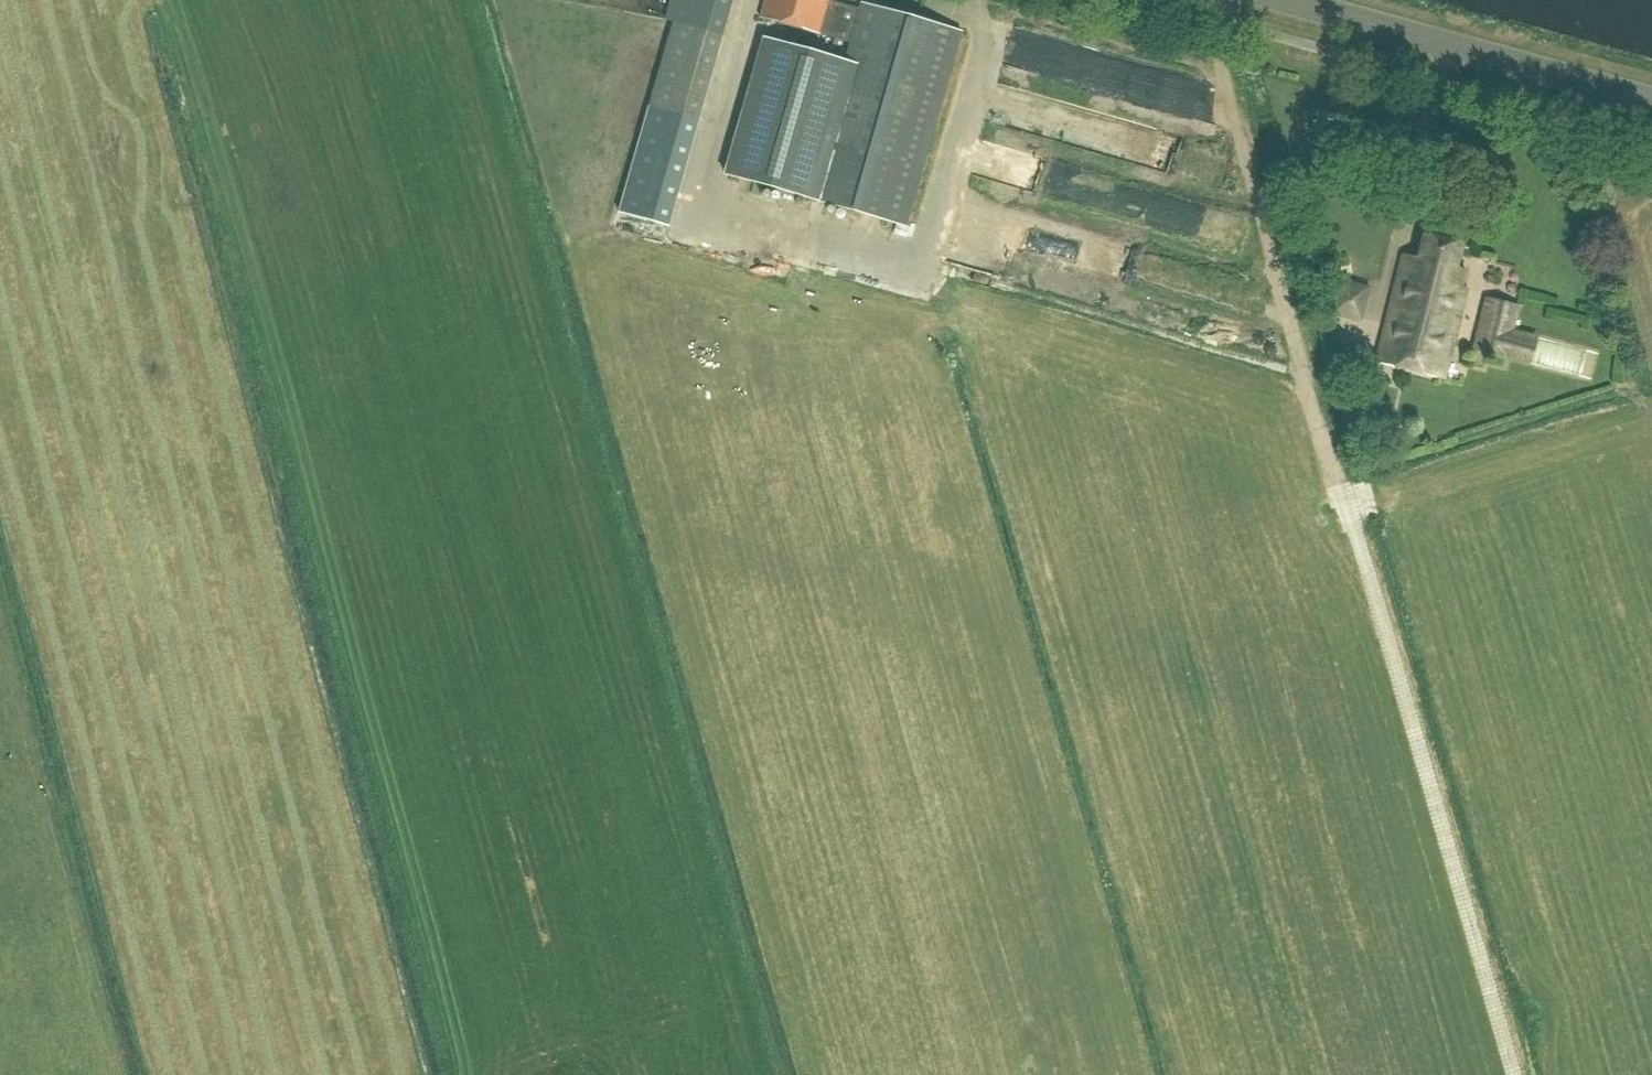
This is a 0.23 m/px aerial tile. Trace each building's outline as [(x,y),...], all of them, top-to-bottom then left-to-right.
[(722,36),(733,0),(672,0),(666,19),(675,22),(722,36)] [(939,26),(862,3),(860,9),(831,1),(831,0),(765,0),(760,17),(778,23),(819,35),(820,34),(849,42),(844,61),(765,38),(724,174),(804,197),(904,227),(962,33),(939,26)] [(689,234),(692,221),(676,217),(673,230),(689,234)] [(1462,288),(1467,271),(1456,268),(1462,245),(1423,235),(1417,258),(1404,255),(1376,361),(1444,379),(1467,289),(1462,288)] [(1336,278),(1356,271),(1351,258),(1331,264),(1336,278)] [(1357,320),(1358,284),(1340,283),(1339,319),(1357,320)] [(1534,366),(1542,335),(1517,329),(1523,305),(1488,296),(1475,351),(1534,366)]
